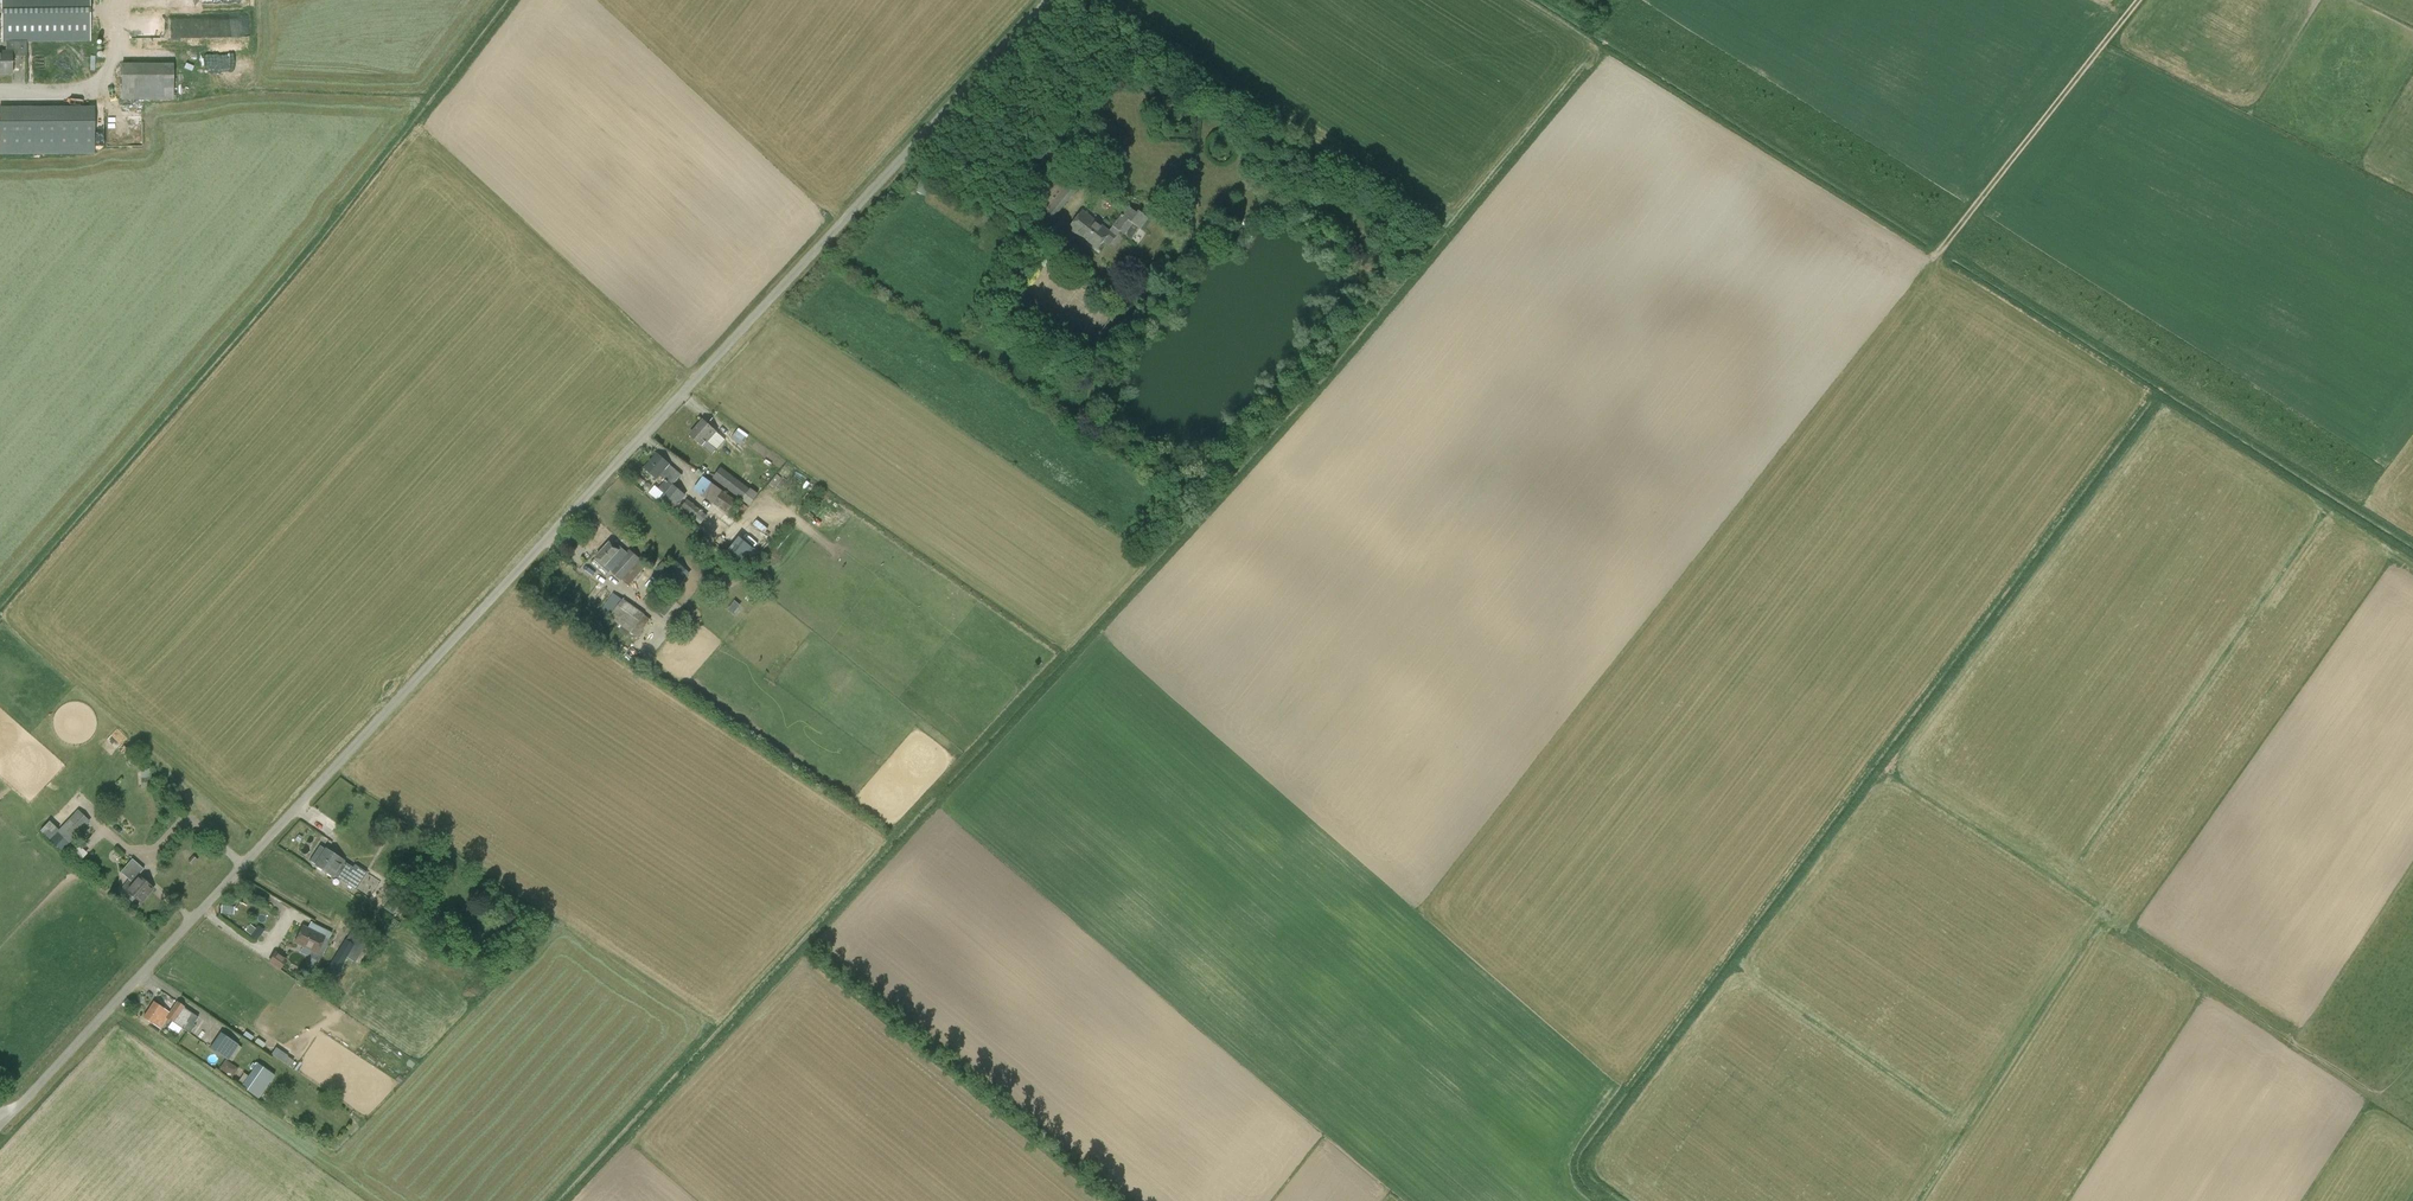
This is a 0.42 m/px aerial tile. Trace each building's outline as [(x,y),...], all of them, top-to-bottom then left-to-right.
[(7,43),(7,52),(0,52),(0,73),(12,73),(11,56),(27,56),(26,43),(90,42),(90,0),(1,0),(2,43),(7,43)] [(173,101),(173,64),(122,64),(122,100),(145,100),(173,101)] [(94,112),(0,112),(0,155),(94,155),(94,149),(94,112)] [(1064,174),(1034,211),(1050,223),(1080,188),(1064,174)] [(1120,232),(1124,235),(1132,241),(1149,219),(1138,210),(1137,212),(1129,206),(1109,231),(1082,210),(1069,228),(1080,237),(1081,236),(1098,249),(1104,241),(1110,245),(1120,232)] [(689,435),(703,447),(712,455),(717,449),(708,441),(717,431),(703,420),(689,435)] [(741,446),(747,437),(737,430),(729,441),(727,444),(735,449),(739,444),(741,446)] [(682,475),(669,464),(657,454),(644,468),(657,479),(660,475),(665,480),(659,488),(666,494),(662,499),(674,509),(686,495),(674,484),(682,475)] [(721,466),(713,476),(743,499),(751,489),(721,466)] [(714,504),(728,513),(737,500),(723,490),(714,504)] [(697,528),(708,516),(688,499),(676,514),(685,521),(687,519),(697,528)] [(743,516),(748,505),(741,502),(737,513),(743,516)] [(725,552),(740,564),(752,547),(738,536),(725,552)] [(610,571),(622,580),(629,586),(643,570),(647,574),(651,568),(641,559),(629,549),(627,552),(620,546),(617,549),(610,542),(595,557),(605,566),(606,566),(611,570),(610,571)] [(686,570),(675,560),(663,574),(664,575),(661,578),(671,587),(686,570)] [(645,614),(623,598),(616,593),(603,613),(609,618),(631,633),(631,632),(638,637),(651,619),(645,614)] [(673,599),(666,593),(653,610),(660,616),(673,599)] [(152,784),(150,768),(140,769),(141,785),(152,784)] [(49,821),(42,828),(46,832),(43,835),(59,850),(67,842),(69,843),(73,839),(90,821),(78,810),(58,830),(49,821)] [(319,845),(309,861),(316,865),(315,865),(333,877),(334,876),(355,889),(366,872),(354,864),(352,867),(343,861),(344,861),(337,856),(329,851),(326,849),(319,845)] [(153,889),(137,876),(144,868),(132,858),(121,872),(129,880),(123,887),(130,894),(129,898),(136,904),(140,902),(141,903),(153,889)] [(389,899),(383,908),(392,913),(397,904),(389,899)] [(316,952),(323,937),(303,926),(295,942),(316,952)] [(255,930),(250,936),(256,940),(261,934),(255,930)] [(354,962),(362,949),(367,942),(350,931),(346,939),(326,970),(335,976),(346,957),(354,962)] [(275,950),(268,961),(280,969),(287,959),(275,950)] [(159,1030),(167,1019),(184,1031),(190,1023),(188,1022),(193,1015),(182,1008),(183,1007),(177,1003),(170,1014),(153,1003),(149,1009),(143,1018),(159,1030)] [(214,1049),(229,1059),(240,1043),(225,1033),(214,1049)] [(276,1047),(271,1054),(290,1066),(295,1059),(276,1047)] [(238,1068),(226,1059),(219,1067),(231,1077),(238,1068)]
